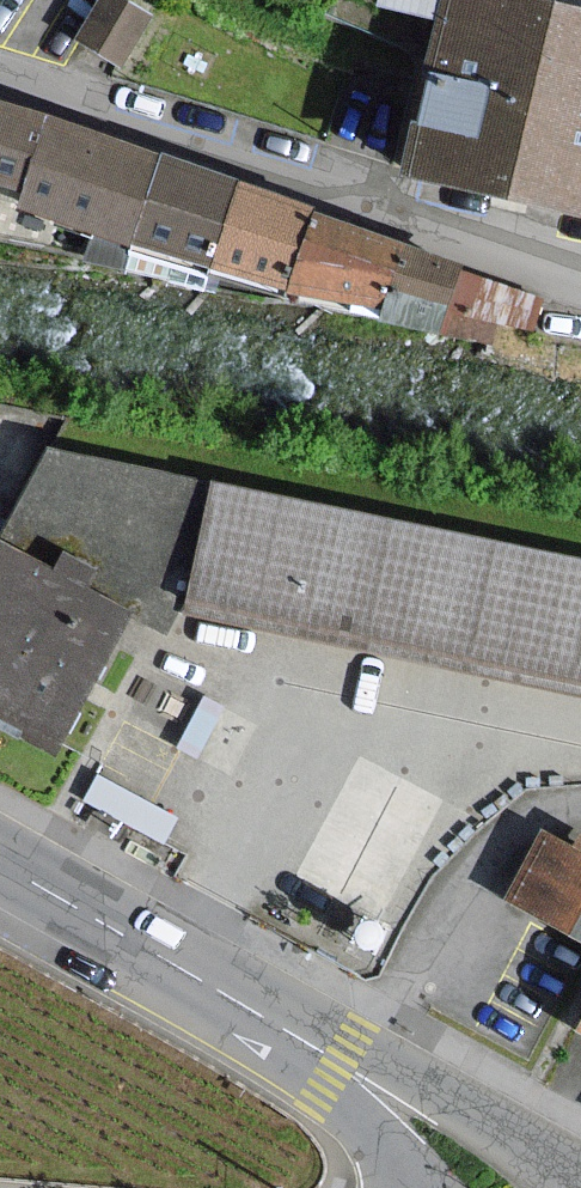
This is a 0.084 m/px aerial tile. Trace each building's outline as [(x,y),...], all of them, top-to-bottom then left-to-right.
[(83,38),(119,61),(146,17),(119,0),(107,0),(83,38)] [(377,5),(436,16),(421,76),(399,173),(580,218),(580,0),(378,0),(377,5)] [(25,189),(50,116),(0,101),(0,181),(25,189)] [(20,204),(133,240),(163,155),(50,116),(25,189),(20,204)] [(133,240),(210,266),(239,181),(163,155),(133,240)] [(210,266),(287,290),(314,213),(239,181),(210,266)] [(287,290),(386,306),(407,247),(314,213),(287,290)] [(381,318),(441,332),(460,273),(462,267),(407,247),(386,306),(381,318)] [(441,332),(501,345),(509,322),(527,326),(537,298),(460,273),(441,332)] [(50,773),(118,651),(143,663),(156,624),(580,713),(580,599),(41,482),(0,556),(0,745),(50,773)] [(511,900),(580,935),(580,850),(545,832),(511,900)]
